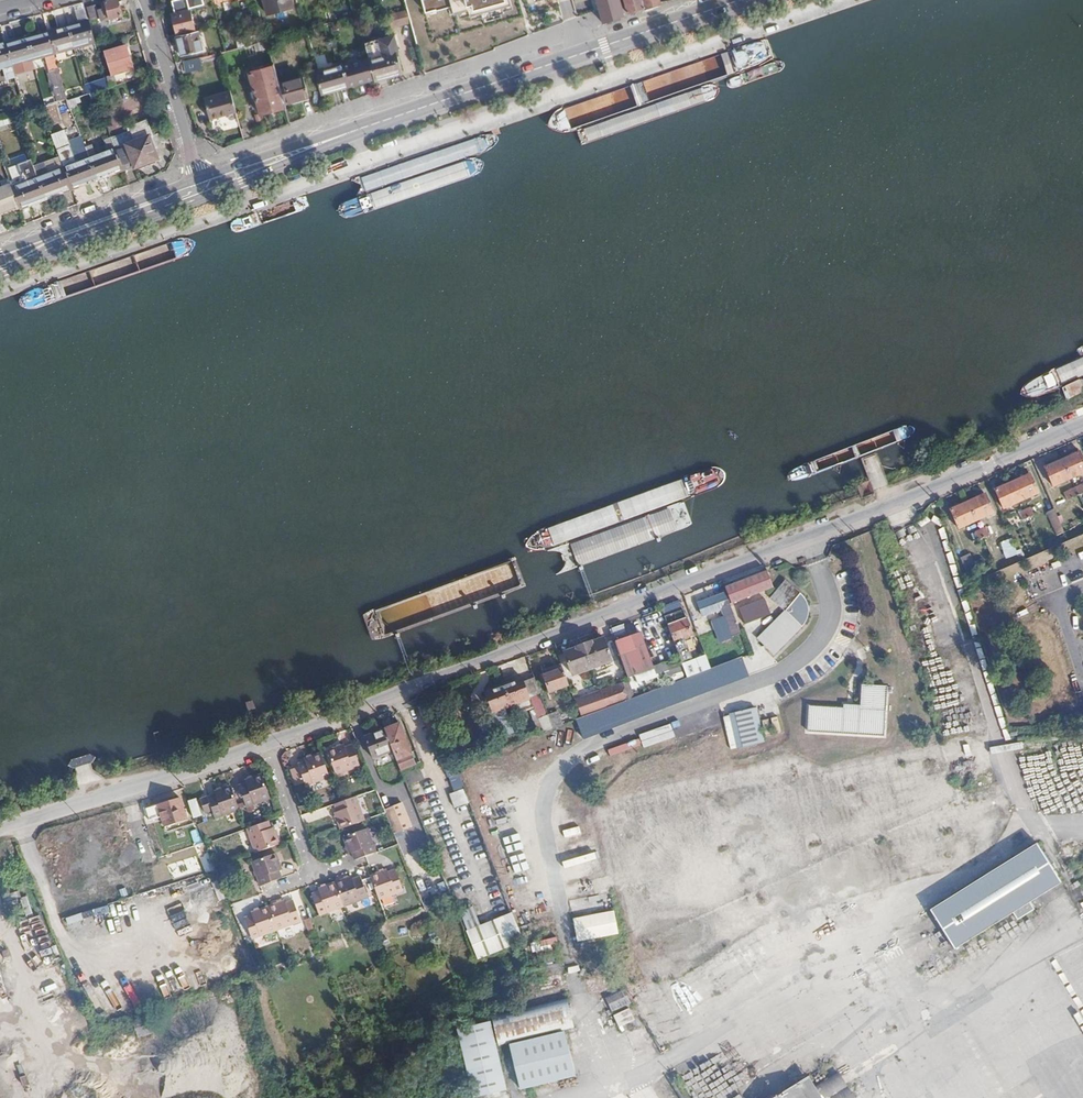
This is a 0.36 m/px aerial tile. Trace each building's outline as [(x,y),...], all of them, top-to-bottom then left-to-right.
[(119,0),(108,0),(102,2),(104,8),(99,9),(102,21),(123,16),(119,0)] [(211,26),(219,24),(212,0),(206,0),(204,1),(211,26)] [(291,0),(264,0),(268,13),(293,7),(291,0)] [(430,13),(453,8),(455,17),(512,4),(511,0),(427,0),(430,13)] [(560,2),(563,16),(574,14),(571,0),(560,2)] [(598,9),(601,22),(623,15),(623,13),(619,0),(595,0),(598,9)] [(627,12),(660,2),(660,0),(623,0),(627,12)] [(83,2),(64,7),(67,18),(74,16),(76,23),(87,20),(83,2)] [(100,20),(96,4),(87,6),(91,22),(100,20)] [(195,28),(189,10),(172,15),(177,33),(195,28)] [(391,15),(394,29),(412,24),(407,10),(391,15)] [(390,30),(394,29),(391,15),(386,16),(390,30)] [(73,49),(94,43),(88,20),(67,26),(73,49)] [(55,54),(73,49),(67,26),(48,31),(55,54)] [(48,31),(28,37),(34,59),(46,56),(55,54),(48,31)] [(202,50),(197,32),(178,37),(183,55),(202,50)] [(375,79),(376,80),(402,73),(396,51),(391,52),(390,49),(397,47),(394,36),(366,44),(370,59),(375,79)] [(34,59),(28,37),(7,43),(13,65),(34,59)] [(7,43),(0,45),(0,69),(5,67),(9,79),(16,77),(13,65),(7,43)] [(132,69),(126,47),(105,53),(112,75),(132,69)] [(55,54),(46,56),(59,102),(67,99),(55,54)] [(199,57),(183,61),(186,71),(203,67),(199,57)] [(343,65),(349,86),(375,79),(370,59),(343,65)] [(448,67),(450,75),(466,69),(464,61),(448,67)] [(316,71),(322,94),(349,86),(343,65),(343,64),(316,71)] [(260,113),(261,113),(284,106),(272,65),(249,72),(260,113)] [(280,83),(285,102),(309,96),(303,76),(280,83)] [(92,92),(106,87),(104,79),(84,85),(86,94),(92,92)] [(126,97),(121,84),(114,86),(118,100),(126,97)] [(211,118),(238,110),(232,89),(206,96),(211,118)] [(68,99),(72,111),(79,109),(78,105),(95,99),(92,92),(86,94),(68,99)] [(47,107),(54,125),(63,122),(56,104),(47,107)] [(266,128),(261,113),(260,113),(255,114),(257,120),(259,119),(262,129),(266,128)] [(20,127),(16,115),(0,120),(0,133),(20,127)] [(110,138),(122,171),(134,166),(135,169),(157,160),(149,138),(153,137),(146,121),(129,127),(130,131),(110,138)] [(85,148),(97,181),(122,171),(110,138),(103,141),(107,152),(96,156),(92,145),(85,148)] [(63,168),(71,191),(97,181),(85,148),(76,151),(80,162),(63,168)] [(37,178),(45,201),(71,191),(63,168),(37,178)] [(12,188),(20,211),(45,201),(37,178),(12,188)] [(20,211),(12,188),(0,192),(0,217),(20,211)] [(1063,458),(1070,475),(1082,469),(1082,458),(1080,451),(1063,458)] [(1070,475),(1063,458),(1046,466),(1053,483),(1070,475)] [(1032,473),(1014,481),(1022,498),(1039,490),(1032,473)] [(1022,498),(1014,481),(996,489),(1004,506),(1022,498)] [(1064,493),(1068,500),(1079,495),(1075,488),(1064,493)] [(985,494),(967,502),(975,519),(993,512),(985,494)] [(975,519),(967,502),(950,510),(958,526),(975,519)] [(1027,510),(1030,517),(1036,514),(1032,507),(1027,510)] [(1056,536),(1064,533),(1057,509),(1048,512),(1056,536)] [(1020,513),(1024,520),(1030,517),(1027,510),(1020,513)] [(980,531),(983,538),(989,536),(985,528),(980,531)] [(974,534),(977,541),(983,538),(980,531),(974,534)] [(912,564),(890,573),(921,652),(943,644),(912,564)] [(814,591),(792,571),(778,590),(793,603),(764,630),(780,646),(811,616),(814,591)] [(771,585),(766,573),(727,588),(732,600),(771,585)] [(730,605),(725,592),(699,603),(703,615),(723,608),(732,634),(739,631),(730,605)] [(678,608),(674,598),(656,605),(660,614),(678,608)] [(766,598),(740,610),(747,626),(773,615),(766,598)] [(709,668),(704,655),(688,660),(679,637),(688,634),(678,608),(660,614),(683,678),(709,668)] [(611,640),(624,678),(650,668),(637,631),(611,640)] [(600,638),(561,653),(571,678),(610,663),(600,638)] [(563,677),(557,658),(537,665),(545,684),(563,677)] [(522,677),(504,683),(511,703),(530,696),(522,677)] [(866,701),(817,699),(813,723),(889,727),(894,679),(868,678),(866,701)] [(960,681),(933,688),(935,697),(962,691),(960,681)] [(597,693),(603,708),(632,698),(626,682),(597,693)] [(511,703),(504,683),(483,691),(491,710),(511,703)] [(597,693),(573,702),(579,717),(603,708),(597,693)] [(431,717),(427,707),(420,710),(424,719),(431,717)] [(725,715),(731,750),(765,744),(760,709),(725,715)] [(670,725),(660,729),(663,738),(674,734),(670,725)] [(393,751),(401,770),(415,764),(400,726),(386,732),(393,751)] [(393,751),(386,732),(365,739),(373,759),(393,751)] [(328,749),(336,773),(360,765),(352,744),(346,746),(344,743),(328,749)] [(320,751),(303,757),(304,762),(298,764),(299,766),(290,769),(296,784),(304,782),(305,784),(328,776),(320,751)] [(450,787),(463,783),(457,767),(445,771),(450,787)] [(408,771),(408,783),(423,783),(423,771),(408,771)] [(247,783),(239,785),(245,805),(270,797),(262,774),(245,779),(247,783)] [(213,793),(201,797),(209,818),(214,815),(216,817),(238,808),(230,784),(212,790),(213,793)] [(459,793),(452,794),(454,808),(462,806),(459,793)] [(181,796),(148,807),(150,817),(165,812),(169,823),(188,817),(181,796)] [(333,812),(340,827),(364,820),(356,796),(336,802),(339,810),(333,812)] [(190,800),(196,815),(204,814),(198,797),(190,800)] [(396,833),(414,825),(403,801),(386,808),(396,833)] [(266,821),(246,827),(255,851),(278,843),(272,828),(269,827),(266,821)] [(366,828),(343,835),(348,853),(351,852),(353,859),(375,852),(366,828)] [(67,845),(68,843),(64,833),(48,838),(52,851),(67,845)] [(422,833),(400,841),(408,863),(421,859),(417,848),(426,845),(422,833)] [(1035,842),(928,912),(954,951),(1013,913),(1018,920),(1034,910),(1030,903),(1062,882),(1035,842)] [(275,853),(251,861),(259,884),(280,877),(277,868),(280,866),(275,853)] [(384,869),(368,875),(376,899),(401,890),(393,868),(385,871),(384,869)] [(349,876),(314,888),(314,891),(310,893),(317,914),(365,898),(358,876),(351,879),(349,876)] [(283,899),(250,910),(251,914),(244,916),(250,937),(299,920),(291,900),(284,902),(283,899)] [(476,905),(463,909),(478,958),(525,943),(515,912),(481,922),(476,905)] [(158,916),(152,924),(151,934),(154,944),(163,951),(175,953),(183,950),(191,944),(194,932),(193,924),(188,917),(179,910),(165,912),(158,916)] [(579,941),(621,934),(617,910),(575,917),(579,941)] [(185,932),(166,938),(172,951),(190,944),(185,932)] [(533,949),(552,949),(552,940),(533,940),(533,949)] [(119,988),(112,990),(117,1005),(124,1003),(119,988)] [(501,1042),(573,1025),(568,1001),(495,1018),(501,1042)] [(454,1031),(471,1097),(482,1097),(506,1092),(489,1022),(454,1031)] [(139,1037),(152,1033),(149,1024),(136,1027),(139,1037)] [(564,1031),(508,1045),(519,1091),(575,1078),(564,1031)] [(848,1095),(825,1061),(769,1097),(843,1097),(848,1095)] [(661,1097),(662,1097),(676,1090),(669,1077),(654,1086),(661,1097)]
